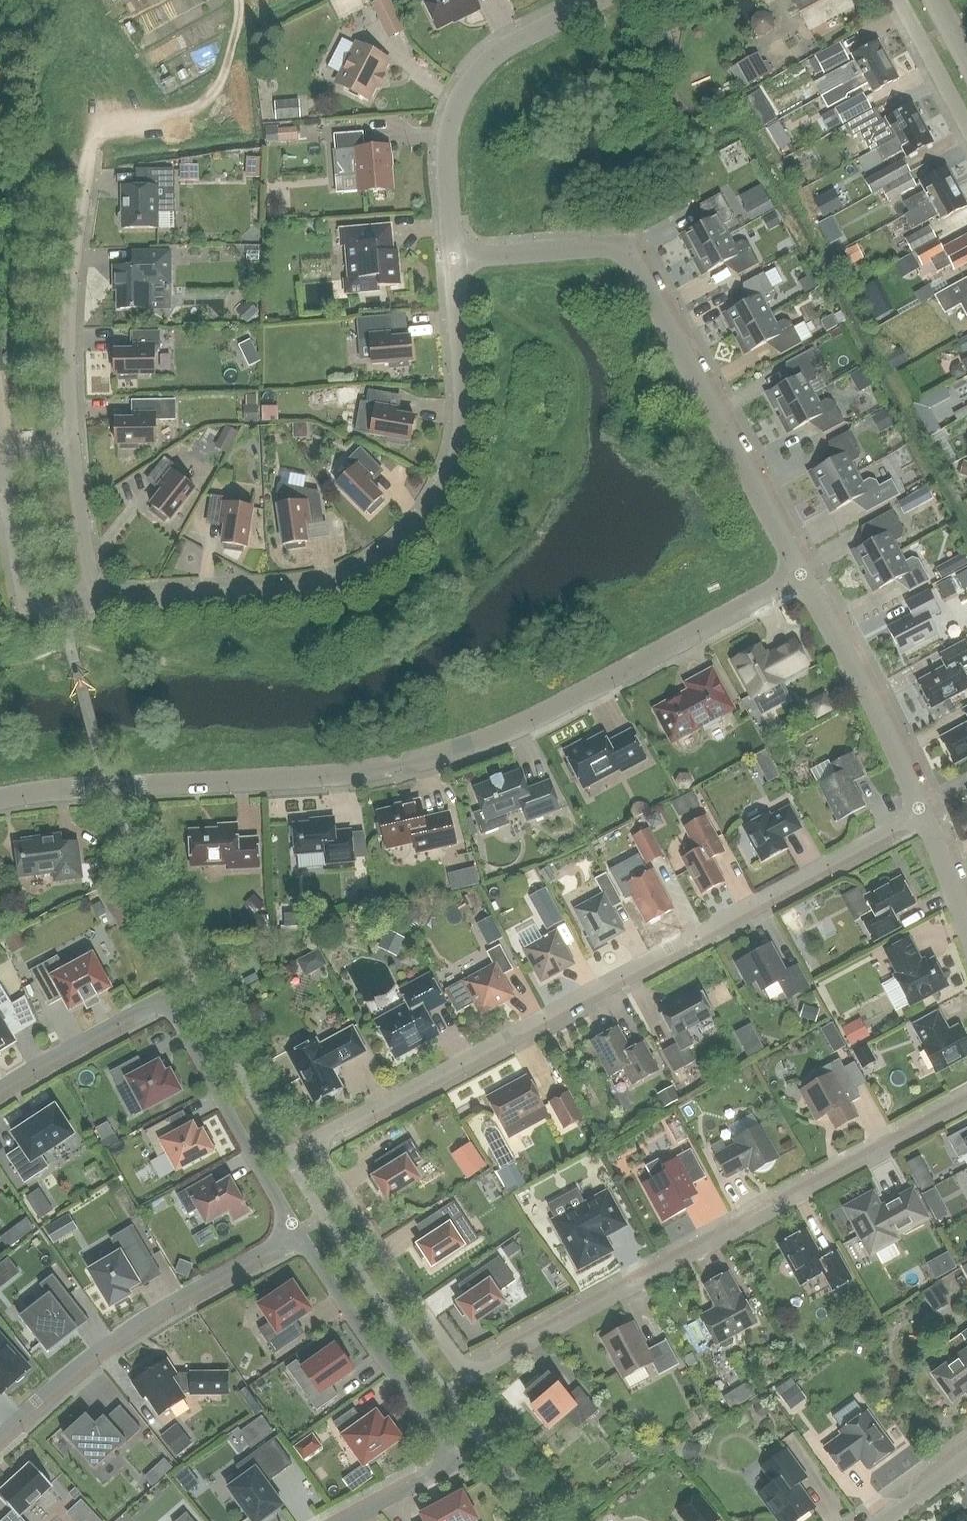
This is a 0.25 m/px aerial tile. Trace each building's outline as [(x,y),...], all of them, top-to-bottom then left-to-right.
[(387,0),(375,0),(376,1),(374,2),(391,37),(403,31),(387,0)] [(436,27),(463,14),(465,17),(481,10),(476,0),(423,0),(436,27)] [(809,29),(852,5),(850,0),(793,0),(809,29)] [(751,18),(750,25),(754,32),(760,35),(768,34),(773,29),(774,22),(771,15),(764,12),(757,13),(751,18)] [(132,26),(127,29),(131,35),(135,32),(132,26)] [(694,28),(693,33),(694,37),(699,39),(702,37),(704,33),(703,29),(699,27),(694,28)] [(342,39),(328,67),(342,74),(357,46),(342,39)] [(651,41),(649,54),(661,57),(663,43),(651,41)] [(852,55),(857,64),(863,75),(890,60),(879,41),(852,55)] [(825,73),(850,60),(840,42),(815,56),(825,73)] [(368,99),(388,59),(381,55),(382,52),(367,44),(365,47),(358,44),(357,46),(342,74),(338,83),(368,99)] [(738,65),(750,86),(772,73),(766,63),(764,64),(758,53),(738,65)] [(863,75),(841,87),(833,91),(821,98),(828,110),(848,99),(847,97),(869,85),(874,94),(900,80),(890,60),(863,75)] [(841,87),(863,75),(857,64),(836,76),(841,87)] [(759,87),(745,96),(752,108),(767,100),(759,87)] [(871,109),(862,93),(834,109),(843,124),(871,109)] [(300,100),(275,102),(277,119),(301,117),(300,100)] [(923,124),(913,104),(887,118),(882,121),(865,130),(876,149),(923,124)] [(865,130),(882,121),(875,108),(847,123),(854,136),(865,130)] [(778,123),(767,129),(771,136),(783,130),(778,123)] [(923,124),(876,149),(883,163),(904,151),(908,157),(934,143),(923,124)] [(298,137),(297,126),(278,128),(278,125),(266,126),(267,140),(298,137)] [(363,132),(334,134),(336,150),(338,178),(361,176),(362,192),(391,189),(389,171),(392,171),(390,145),(365,147),(363,132)] [(730,166),(748,160),(743,141),(724,147),(730,166)] [(903,158),(865,177),(872,191),(910,171),(903,158)] [(180,165),(180,178),(199,178),(198,165),(192,165),(181,165),(180,165)] [(910,213),(957,187),(946,167),(919,182),(925,191),(904,203),(910,213)] [(122,228),(158,228),(158,212),(174,211),(174,169),(146,170),(146,186),(122,186),(122,212),(119,215),(119,221),(122,224),(122,228)] [(917,186),(910,174),(882,188),(889,201),(917,186)] [(966,207),(966,205),(957,187),(910,213),(905,216),(913,230),(939,215),(942,221),(966,207)] [(824,217),(843,207),(835,191),(816,202),(824,217)] [(691,255),(729,235),(723,225),(735,219),(721,193),(700,205),(708,220),(681,235),(691,255)] [(774,210),(768,198),(744,210),(750,222),(774,210)] [(158,212),(158,228),(174,227),(174,211),(158,212)] [(775,212),(764,218),(770,230),(782,224),(775,212)] [(825,219),(833,241),(849,235),(840,213),(825,219)] [(364,278),(365,292),(380,291),(380,286),(401,284),(398,250),(394,250),(391,224),(340,229),(341,246),(346,246),(348,279),(364,278)] [(937,236),(932,227),(908,241),(913,250),(937,236)] [(691,255),(702,275),(730,260),(738,275),(759,264),(746,238),(734,245),(729,235),(691,255)] [(938,240),(915,253),(922,266),(931,261),(938,272),(952,264),(955,270),(966,264),(966,237),(944,250),(938,240)] [(852,246),(844,251),(852,265),(860,261),(852,246)] [(114,267),(114,286),(118,290),(118,308),(151,308),(171,308),(170,283),(170,251),(133,252),(134,266),(114,267)] [(912,254),(894,264),(902,278),(920,268),(912,254)] [(734,334),(771,314),(766,304),(778,298),(764,272),(743,284),(751,299),(723,314),(734,334)] [(810,275),(798,282),(805,293),(817,287),(810,275)] [(935,296),(945,314),(961,306),(966,317),(966,279),(935,296)] [(873,283),(856,292),(872,322),(889,312),(873,283)] [(928,285),(914,294),(920,303),(934,295),(928,285)] [(771,314),(734,334),(745,354),(773,339),(781,354),(802,343),(788,317),(777,324),(771,314)] [(832,315),(821,322),(826,332),(838,326),(832,315)] [(390,363),(391,368),(408,366),(408,361),(412,361),(410,337),(391,338),(389,317),(358,319),(359,337),(370,336),(373,364),(390,363)] [(115,350),(115,375),(120,375),(120,380),(137,379),(137,374),(155,374),(155,346),(160,346),(159,332),(134,332),(134,350),(115,350)] [(250,340),(239,345),(244,356),(255,351),(250,340)] [(777,413),(814,393),(809,383),(821,377),(815,367),(822,363),(814,348),(786,363),(794,378),(766,393),(777,413)] [(887,355),(885,356),(893,370),(895,369),(904,364),(897,350),(887,355)] [(953,367),(951,374),(955,381),(966,375),(960,364),(953,367)] [(321,403),(344,399),(342,385),(319,389),(321,403)] [(945,387),(913,404),(926,428),(936,422),(929,409),(950,397),(945,387)] [(360,401),(355,431),(371,434),(389,437),(388,442),(405,445),(406,440),(411,441),(415,417),(396,414),(399,396),(370,391),(368,403),(360,401)] [(777,413),(788,433),(816,418),(824,433),(845,422),(831,397),(819,403),(814,393),(777,413)] [(156,443),(156,420),(175,420),(175,401),(135,401),(135,419),(116,419),(116,443),(121,443),(121,448),(138,448),(138,443),(156,443)] [(885,411),(873,417),(880,430),(892,424),(885,411)] [(226,425),(220,436),(233,443),(238,432),(226,425)] [(820,493),(857,472),(852,463),(863,456),(850,431),(829,442),(837,457),(809,472),(820,493)] [(357,465),(337,484),(365,513),(368,511),(371,514),(384,502),(380,498),(382,496),(369,482),(382,470),(361,449),(351,458),(357,465)] [(168,518),(170,520),(195,488),(173,471),(176,467),(165,458),(149,478),(163,489),(151,505),(154,507),(151,511),(165,522),(168,518)] [(857,472),(820,493),(831,513),(859,497),(867,513),(900,495),(892,479),(879,486),(874,476),(862,482),(857,472)] [(304,542),(308,541),(305,522),(323,519),(319,492),(275,483),(284,545),(287,544),(288,549),(305,547),(304,542)] [(904,515),(934,499),(927,487),(897,503),(904,515)] [(244,546),(247,547),(253,507),(225,503),(226,498),(212,496),(208,521),(226,524),(223,543),(226,544),(225,549),(243,551),(244,546)] [(863,572),(900,552),(894,542),(906,535),(893,510),(871,521),(880,537),(852,552),(863,572)] [(900,552),(863,572),(873,592),(901,577),(909,592),(930,580),(917,555),(905,561),(900,552)] [(935,568),(941,578),(966,564),(966,560),(963,554),(935,568)] [(949,580),(938,586),(944,599),(956,593),(949,580)] [(888,627),(904,657),(904,656),(903,653),(938,635),(929,618),(940,612),(929,591),(906,603),(912,614),(888,627)] [(733,661),(753,698),(783,682),(781,678),(808,664),(795,641),(766,657),(760,646),(733,661)] [(932,708),(966,689),(966,679),(961,668),(966,664),(966,643),(966,641),(939,655),(946,666),(918,681),(925,694),(923,698),(926,704),(930,704),(932,708)] [(657,710),(673,739),(702,723),(705,729),(721,721),(718,715),(731,708),(712,672),(689,684),(693,692),(679,700),(678,698),(657,710)] [(835,709),(826,692),(809,701),(818,719),(835,709)] [(966,757),(966,723),(941,737),(955,764),(966,757)] [(622,772),(646,759),(631,730),(608,742),(604,734),(585,744),(584,740),(564,751),(571,764),(567,766),(573,777),(577,775),(578,777),(591,770),(596,781),(608,774),(607,772),(619,765),(622,772)] [(765,751),(753,757),(758,766),(770,760),(765,751)] [(835,821),(835,822),(866,806),(853,782),(865,776),(853,753),(831,764),(837,775),(820,784),(838,819),(835,821)] [(561,809),(550,781),(527,789),(520,770),(474,788),(483,811),(475,814),(482,833),(499,827),(495,818),(522,808),(527,822),(561,809)] [(377,824),(379,835),(380,837),(384,836),(387,849),(414,843),(417,853),(457,844),(450,812),(425,818),(420,799),(405,803),(406,805),(378,811),(381,823),(377,824)] [(631,810),(631,813),(631,816),(634,820),(651,810),(648,806),(646,804),(643,803),(640,803),(637,803),(634,805),(632,807),(631,810)] [(744,827),(749,835),(763,861),(787,848),(782,838),(801,828),(790,807),(771,817),(769,814),(744,827)] [(658,813),(647,819),(653,829),(664,823),(658,813)] [(685,827),(689,835),(697,851),(683,859),(702,894),(725,881),(706,847),(719,841),(706,816),(685,827)] [(354,861),(352,835),(352,830),(336,831),(334,817),(310,819),(310,822),(293,824),(296,855),(326,852),(327,864),(354,861)] [(190,830),(190,835),(192,862),(227,861),(227,869),(260,867),(258,837),(238,838),(238,824),(219,824),(219,829),(190,830)] [(664,856),(650,829),(633,838),(647,865),(664,856)] [(62,844),(61,835),(43,837),(43,840),(16,844),(20,877),(54,872),(55,881),(82,877),(78,842),(62,844)] [(639,855),(608,871),(624,901),(633,896),(627,884),(648,872),(639,855)] [(548,866),(540,871),(548,884),(556,879),(548,866)] [(475,867),(461,871),(465,888),(479,885),(478,878),(475,867)] [(633,896),(647,923),(673,909),(652,870),(648,872),(627,884),(633,896)] [(589,937),(587,938),(594,952),(608,944),(606,942),(625,932),(608,901),(619,895),(607,873),(595,879),(603,894),(575,909),(589,937)] [(861,918),(874,941),(900,927),(894,915),(916,904),(901,877),(891,882),(889,879),(885,877),(880,880),(879,884),(881,888),(865,896),(873,912),(861,918)] [(564,920),(546,888),(529,897),(546,930),(564,920)] [(369,889),(357,890),(358,902),(370,901),(369,889)] [(117,891),(103,899),(109,910),(123,902),(117,891)] [(256,894),(245,904),(257,917),(267,907),(256,894)] [(819,894),(784,911),(796,936),(824,922),(818,908),(825,905),(819,894)] [(99,902),(93,906),(99,918),(106,914),(99,902)] [(267,916),(255,918),(256,932),(269,931),(267,916)] [(502,938),(491,919),(479,926),(489,945),(502,938)] [(526,950),(542,980),(573,963),(556,933),(548,937),(546,933),(543,935),(540,929),(533,933),(535,939),(532,940),(535,945),(526,950)] [(20,930),(5,939),(10,949),(25,941),(20,930)] [(919,957),(909,938),(886,951),(898,974),(895,976),(911,1006),(948,986),(934,959),(922,966),(918,957),(919,957)] [(495,966),(465,982),(446,993),(457,1012),(476,1002),(482,1013),(512,996),(501,976),(514,969),(500,945),(487,952),(495,966)] [(808,987),(797,966),(785,972),(770,945),(737,963),(749,984),(757,980),(763,990),(780,981),(789,998),(808,987)] [(311,972),(332,962),(325,947),(303,957),(311,972)] [(61,959),(31,975),(48,1006),(63,998),(70,1010),(84,1003),(85,1004),(97,998),(96,997),(111,989),(94,956),(66,970),(61,959)] [(255,973),(244,980),(247,986),(259,979),(255,973)] [(377,1022),(396,1057),(437,1034),(425,1012),(444,1002),(430,975),(401,991),(409,1004),(377,1022)] [(13,1041),(2,1023),(17,1013),(1,986),(0,986),(0,1049),(13,1041)] [(700,989),(660,1011),(673,1036),(677,1043),(682,1052),(687,1049),(693,1045),(685,1030),(714,1015),(700,989)] [(807,1006),(804,1019),(815,1022),(818,1014),(819,1010),(807,1006)] [(966,1057),(966,1041),(958,1025),(946,1032),(943,1025),(946,1024),(939,1011),(912,1025),(923,1044),(921,1045),(937,1073),(966,1057)] [(854,1022),(842,1028),(846,1037),(851,1046),(863,1040),(854,1022)] [(833,1023),(820,1030),(825,1037),(837,1031),(833,1023)] [(764,1049),(751,1024),(735,1032),(748,1057),(764,1049)] [(338,1067),(366,1051),(353,1027),(320,1045),(317,1039),(289,1055),(305,1085),(304,1089),(306,1094),(311,1095),(314,1102),(329,1094),(333,1095),(338,1093),(339,1089),(342,1087),(336,1074),(338,1067)] [(591,1042),(610,1077),(624,1069),(633,1085),(659,1070),(644,1042),(630,1049),(618,1027),(591,1042)] [(677,1043),(661,1052),(674,1074),(695,1062),(687,1049),(682,1052),(677,1043)] [(853,1053),(862,1069),(877,1061),(867,1045),(853,1053)] [(138,1057),(110,1073),(117,1085),(128,1080),(144,1111),(181,1091),(179,1088),(182,1086),(176,1074),(172,1076),(170,1072),(166,1074),(159,1062),(145,1070),(138,1057)] [(818,1082),(802,1091),(817,1119),(829,1113),(837,1127),(857,1116),(850,1104),(861,1098),(840,1059),(815,1072),(814,1076),(818,1082)] [(544,1106),(528,1076),(505,1089),(506,1091),(489,1100),(503,1125),(520,1116),(521,1118),(544,1106)] [(680,1100),(673,1086),(657,1095),(665,1108),(680,1100)] [(583,1119),(568,1092),(549,1103),(564,1130),(583,1119)] [(29,1123),(13,1134),(21,1147),(7,1156),(25,1183),(49,1167),(42,1156),(74,1135),(55,1106),(38,1117),(29,1123)] [(168,1119),(146,1131),(158,1156),(167,1152),(177,1170),(213,1151),(212,1148),(215,1146),(209,1134),(205,1136),(203,1132),(198,1134),(193,1125),(176,1134),(168,1119)] [(780,1158),(761,1125),(734,1140),(736,1144),(726,1149),(715,1155),(728,1178),(749,1167),(752,1173),(757,1171),(761,1171),(766,1170),(770,1168),(772,1165),(775,1161),(780,1158)] [(486,1127),(482,1132),(483,1138),(500,1171),(497,1172),(509,1195),(527,1185),(516,1165),(517,1164),(516,1162),(515,1163),(497,1130),(492,1126),(486,1127)] [(948,1138),(959,1158),(966,1153),(966,1128),(948,1138)] [(412,1139),(390,1152),(397,1162),(370,1179),(378,1192),(382,1190),(388,1200),(421,1179),(413,1167),(424,1159),(412,1139)] [(722,1141),(711,1147),(715,1155),(726,1149),(722,1141)] [(471,1162),(460,1169),(467,1180),(475,1175),(486,1167),(481,1161),(470,1143),(462,1148),(471,1162)] [(663,1222),(686,1209),(683,1202),(698,1194),(693,1184),(706,1177),(691,1149),(677,1157),(677,1158),(663,1166),(659,1159),(646,1166),(653,1178),(642,1184),(663,1222)] [(203,1181),(177,1196),(188,1215),(199,1209),(207,1224),(229,1212),(234,1221),(249,1212),(230,1179),(209,1191),(203,1181)] [(53,1211),(39,1189),(26,1197),(40,1219),(53,1211)] [(924,1194),(922,1195),(926,1202),(927,1202),(936,1197),(932,1190),(924,1194)] [(873,1194),(847,1208),(871,1253),(897,1239),(894,1234),(926,1217),(912,1192),(881,1209),(873,1194)] [(625,1225),(607,1193),(555,1221),(579,1267),(611,1250),(603,1236),(625,1225)] [(441,1229),(414,1247),(422,1260),(426,1257),(433,1267),(465,1246),(476,1238),(468,1226),(453,1202),(432,1216),(441,1229)] [(27,1218),(14,1228),(21,1238),(22,1238),(35,1228),(27,1218)] [(54,1223),(45,1228),(50,1238),(54,1244),(63,1239),(54,1223)] [(119,1254),(91,1271),(111,1305),(113,1304),(116,1310),(130,1301),(127,1296),(129,1295),(126,1291),(139,1284),(132,1272),(153,1260),(133,1226),(111,1239),(119,1254)] [(801,1285),(824,1273),(833,1290),(853,1280),(837,1252),(823,1259),(807,1230),(779,1245),(801,1285)] [(511,1259),(523,1251),(517,1242),(505,1250),(511,1259)] [(942,1256),(937,1258),(946,1274),(957,1268),(953,1262),(948,1252),(942,1256)] [(467,1315),(473,1324),(505,1302),(499,1293),(516,1281),(499,1256),(473,1275),(480,1287),(454,1305),(463,1317),(467,1315)] [(732,1337),(758,1323),(742,1294),(741,1294),(729,1272),(705,1285),(714,1303),(712,1310),(700,1316),(716,1345),(720,1343),(722,1346),(726,1347),(732,1343),(733,1340),(732,1337)] [(48,1296),(21,1317),(48,1351),(76,1329),(65,1315),(77,1305),(53,1274),(39,1285),(48,1296)] [(271,1322),(259,1330),(276,1354),(297,1339),(288,1326),(311,1310),(302,1298),(305,1296),(298,1285),(295,1287),(293,1284),(273,1297),(271,1295),(261,1302),(263,1305),(260,1306),(271,1322)] [(936,1284),(923,1292),(931,1305),(943,1297),(936,1284)] [(634,1324),(604,1340),(623,1376),(652,1361),(659,1375),(680,1364),(666,1339),(665,1339),(666,1342),(648,1351),(634,1324)] [(933,1375),(952,1401),(966,1392),(966,1393),(966,1330),(942,1348),(952,1361),(933,1375)] [(4,1393),(15,1383),(18,1383),(25,1377),(26,1374),(29,1371),(0,1339),(0,1388),(4,1393)] [(334,1345),(302,1368),(313,1384),(303,1391),(317,1410),(337,1395),(331,1387),(353,1371),(334,1345)] [(693,1353),(684,1358),(689,1369),(698,1364),(693,1353)] [(168,1360),(133,1383),(143,1399),(146,1397),(159,1416),(186,1398),(183,1394),(191,1394),(191,1395),(228,1395),(228,1373),(191,1373),(191,1374),(177,1374),(168,1360)] [(577,1429),(599,1410),(579,1387),(578,1388),(568,1397),(549,1374),(527,1393),(537,1405),(533,1409),(549,1428),(565,1414),(577,1429)] [(791,1379),(776,1390),(789,1407),(803,1396),(791,1379)] [(737,1407),(760,1393),(752,1380),(729,1393),(737,1407)] [(142,1430),(123,1405),(99,1424),(88,1411),(64,1430),(93,1467),(116,1449),(117,1450),(142,1430)] [(354,1409),(334,1423),(364,1466),(369,1462),(372,1465),(383,1457),(380,1454),(402,1439),(389,1421),(384,1424),(376,1413),(364,1422),(354,1409)] [(867,1412),(841,1431),(844,1435),(825,1449),(842,1472),(861,1458),(869,1469),(895,1450),(867,1412)] [(252,1446),(273,1430),(262,1414),(240,1430),(252,1446)] [(171,1428),(161,1436),(177,1457),(187,1449),(171,1428)] [(304,1461),(323,1447),(312,1434),(294,1448),(304,1461)] [(274,1439),(235,1467),(243,1478),(229,1488),(252,1520),(262,1520),(283,1506),(267,1483),(293,1465),(274,1439)] [(663,1439),(650,1440),(651,1457),(664,1456),(663,1439)] [(683,1457),(682,1459),(698,1463),(701,1452),(686,1448),(683,1457)] [(814,1509),(796,1485),(807,1478),(786,1450),(763,1467),(774,1482),(761,1492),(782,1520),(797,1520),(814,1509)] [(157,1466),(154,1468),(163,1477),(173,1468),(167,1462),(164,1459),(157,1466)] [(0,1492),(0,1497),(13,1511),(2,1520),(24,1520),(20,1516),(53,1487),(31,1463),(0,1492)] [(187,1467),(173,1477),(187,1494),(200,1484),(187,1467)] [(349,1476),(343,1480),(352,1492),(358,1488),(349,1476)] [(722,1516),(701,1492),(677,1513),(684,1520),(716,1520),(722,1516)] [(462,1494),(422,1515),(425,1520),(474,1520),(462,1494)]
